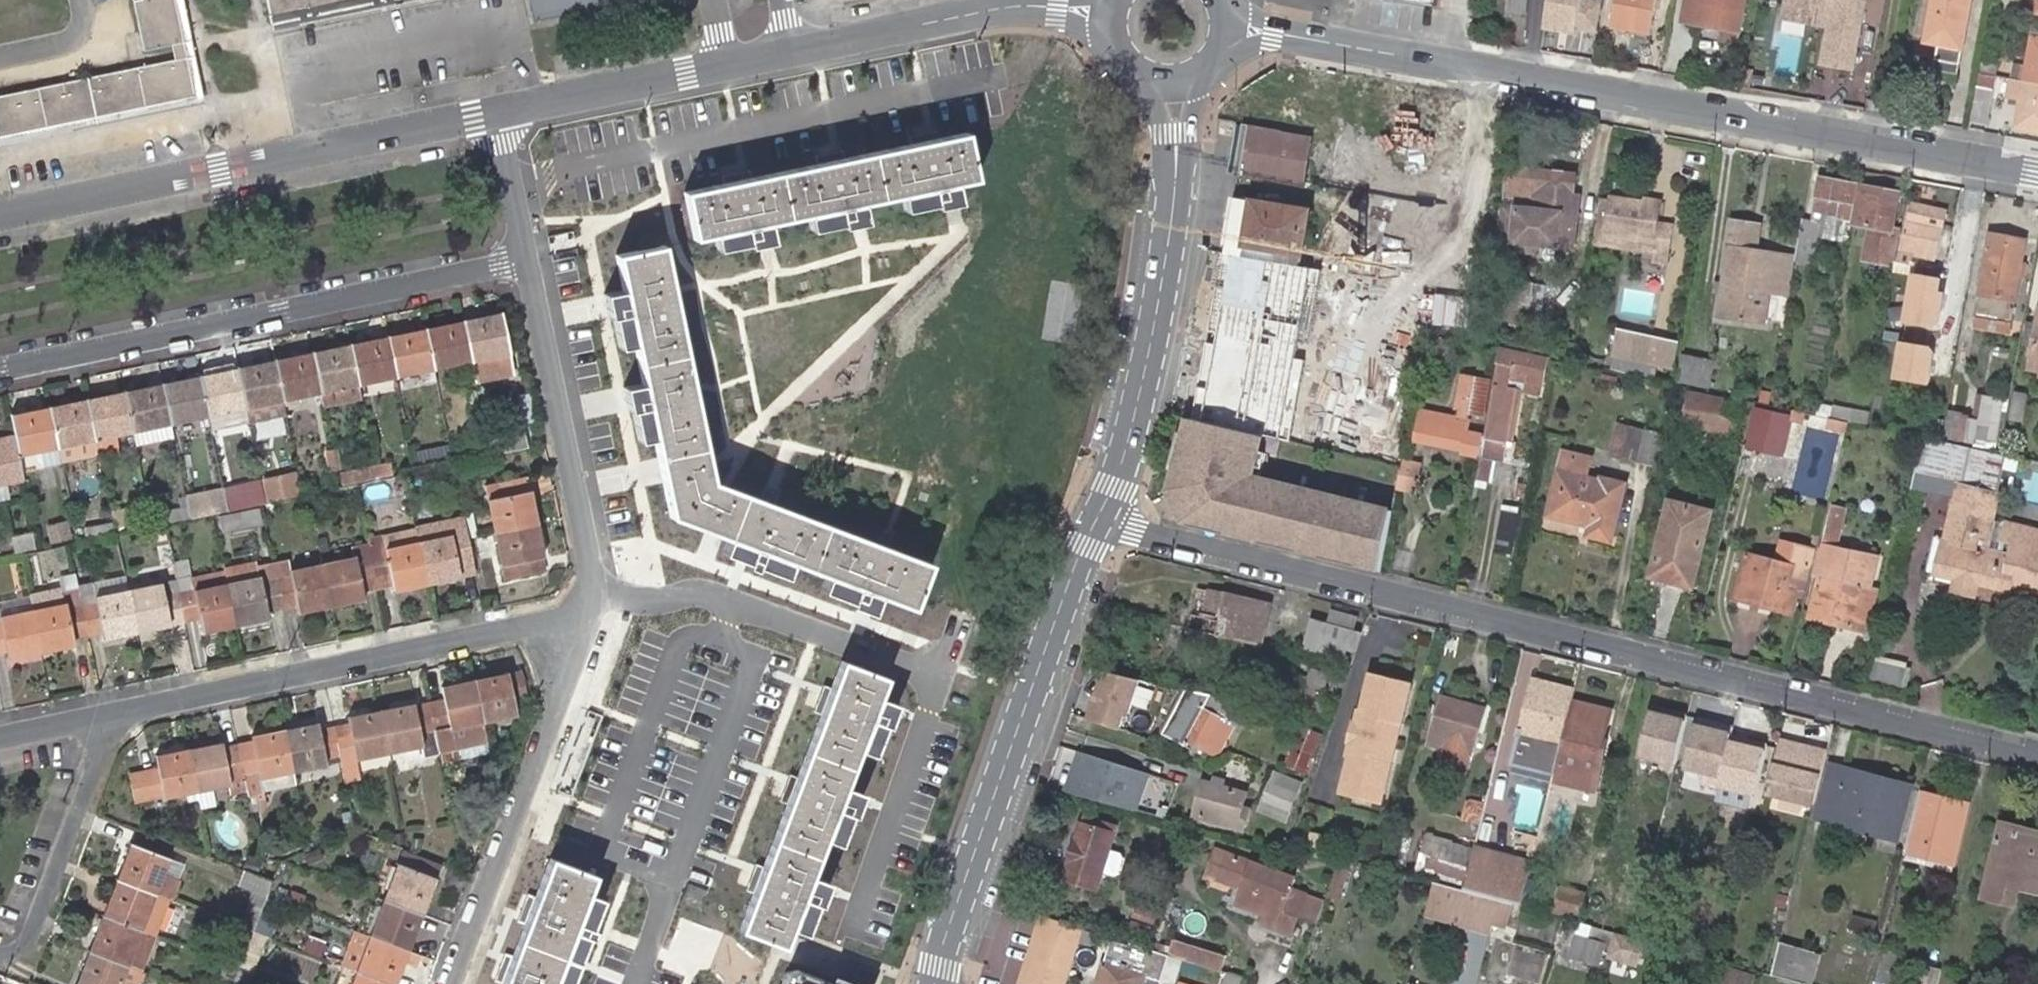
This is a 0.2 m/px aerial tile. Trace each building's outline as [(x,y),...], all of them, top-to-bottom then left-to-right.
[(178,41),(170,3),(170,0),(128,0),(138,49),(169,42),(178,41)] [(266,17),(289,13),(291,19),(316,13),(315,8),(352,0),(263,0),(266,17)] [(530,19),(624,0),(526,0),(530,19)] [(1576,31),(1581,0),(1549,0),(1544,25),(1576,31)] [(1592,0),(1582,0),(1576,31),(1596,34),(1602,2),(1592,0)] [(1655,11),(1656,0),(1616,0),(1611,28),(1642,34),(1648,9),(1655,11)] [(1738,31),(1744,0),(1687,0),(1684,19),(1698,21),(1697,24),(1722,28),(1738,31)] [(1853,70),(1865,0),(1786,0),(1785,11),(1808,14),(1816,26),(1829,28),(1822,65),(1853,70)] [(1958,65),(1971,0),(1927,0),(1920,44),(1938,47),(1936,62),(1958,65)] [(1651,36),(1655,11),(1648,9),(1642,34),(1651,36)] [(1735,43),(1738,31),(1722,28),(1720,39),(1735,43)] [(2037,83),(2037,40),(2033,39),(2028,63),(2025,81),(2037,83)] [(184,56),(178,41),(169,42),(172,59),(184,56)] [(1983,53),(1981,63),(1996,66),(1997,56),(1983,53)] [(184,56),(172,59),(125,68),(116,70),(49,84),(39,86),(13,91),(0,94),(0,135),(175,98),(174,92),(179,85),(189,82),(184,56)] [(2025,81),(2028,63),(2014,61),(2012,78),(2025,81)] [(1996,66),(1981,63),(1979,72),(1994,75),(1996,66)] [(1994,75),(1979,72),(1977,83),(1992,85),(1994,75)] [(2009,94),(2011,78),(1999,76),(1997,92),(2009,94)] [(2025,81),(2012,78),(2011,78),(2009,94),(2022,96),(2016,126),(2037,130),(2037,83),(2025,81)] [(174,92),(175,98),(192,95),(189,82),(179,85),(174,92)] [(910,144),(833,160),(818,164),(739,181),(725,184),(684,193),(694,236),(973,178),(964,132),(925,141),(910,144)] [(909,136),(910,144),(925,141),(923,133),(909,136)] [(818,164),(833,160),(831,153),(817,155),(818,164)] [(1577,174),(1511,166),(1501,244),(1567,252),(1577,174)] [(725,184),(739,181),(738,173),(723,175),(725,184)] [(1851,220),(1857,184),(1819,178),(1815,209),(1829,211),(1829,214),(1840,215),(1840,218),(1851,220)] [(1899,191),(1857,184),(1851,220),(1851,222),(1892,229),(1899,191)] [(1612,199),(1603,198),(1598,226),(1595,243),(1653,252),(1652,261),(1667,263),(1674,224),(1663,222),(1667,199),(1650,197),(1650,202),(1613,197),(1612,199)] [(1936,254),(1942,223),(1945,210),(1911,204),(1900,260),(1914,262),(1916,251),(1923,253),(1936,254)] [(1805,218),(1800,250),(1814,252),(1819,220),(1805,218)] [(1789,294),(1796,257),(1757,251),(1761,226),(1736,221),(1722,313),(1755,319),(1764,321),(1768,306),(1771,291),(1789,294)] [(2011,316),(2025,242),(2008,239),(2009,234),(1991,231),(1977,310),(2011,316)] [(2008,239),(2025,242),(2026,237),(2009,234),(2008,239)] [(1897,254),(1900,240),(1887,238),(1885,252),(1897,254)] [(647,399),(650,416),(670,512),(728,534),(745,541),(847,579),(864,585),(912,604),(930,559),(710,477),(660,242),(616,251),(626,303),(631,322),(647,399)] [(1230,242),(1200,416),(1275,430),(1297,436),(1330,258),(1230,242)] [(1897,254),(1885,252),(1882,262),(1895,265),(1897,254)] [(1946,279),(1914,274),(1906,325),(1939,330),(1946,279)] [(623,325),(631,322),(626,303),(619,305),(623,325)] [(463,320),(471,359),(483,356),(486,374),(512,368),(500,312),(463,320)] [(432,367),(471,359),(463,320),(424,328),(432,367)] [(395,375),(432,367),(424,328),(386,336),(395,375)] [(1677,339),(1630,329),(1624,365),(1671,374),(1677,339)] [(356,382),(395,375),(386,336),(348,344),(356,382)] [(319,390),(356,382),(348,344),(311,352),(319,390)] [(1935,349),(1899,344),(1894,381),(1930,386),(1935,349)] [(1516,352),(1502,348),(1498,365),(1513,367),(1516,352)] [(1679,350),(1674,381),(1686,384),(1702,387),(1706,356),(1679,350)] [(282,398),(319,390),(311,352),(274,360),(282,398)] [(1547,357),(1516,352),(1513,367),(1513,371),(1544,376),(1547,357)] [(483,356),(471,359),(474,376),(486,374),(483,356)] [(285,411),(282,398),(274,360),(236,367),(245,406),(247,418),(285,411)] [(1488,415),(1481,454),(1493,457),(1496,437),(1509,439),(1519,384),(1511,383),(1513,371),(1513,367),(1498,365),(1490,408),(1488,415)] [(245,406),(236,367),(199,375),(207,414),(245,406)] [(1544,376),(1513,371),(1511,383),(1519,384),(1542,389),(1544,376)] [(1435,426),(1421,423),(1418,437),(1463,446),(1463,450),(1478,453),(1482,434),(1468,432),(1470,417),(1471,411),(1488,415),(1490,408),(1495,378),(1463,372),(1456,405),(1462,407),(1460,415),(1438,411),(1435,426)] [(168,422),(207,414),(199,375),(160,383),(168,422)] [(356,382),(319,390),(322,403),(359,396),(356,382)] [(130,430),(168,422),(160,383),(122,392),(130,430)] [(2016,389),(2011,416),(2025,417),(2029,391),(2016,389)] [(1701,428),(1709,396),(1690,391),(1682,424),(1701,428)] [(130,430),(122,392),(84,399),(92,438),(94,449),(95,455),(116,451),(113,434),(130,430)] [(1701,428),(1714,431),(1721,399),(1709,396),(1701,428)] [(55,446),(92,438),(84,399),(47,407),(55,446)] [(641,419),(650,416),(647,399),(638,401),(641,419)] [(1739,414),(1751,417),(1754,404),(1740,401),(1740,403),(1721,399),(1714,431),(1734,436),(1739,414)] [(1832,415),(1850,419),(1868,423),(1871,410),(1834,403),(1832,415)] [(245,406),(207,414),(210,427),(247,418),(245,406)] [(1979,406),(1978,417),(1976,435),(1995,439),(1999,411),(1979,406)] [(57,457),(55,446),(47,407),(9,415),(14,440),(17,454),(36,450),(40,465),(58,462),(57,457)] [(1806,410),(1793,407),(1792,417),(1803,420),(1806,410)] [(1424,408),(1421,423),(1435,426),(1438,411),(1424,408)] [(1792,417),(1758,409),(1748,448),(1782,456),(1792,417)] [(1963,415),(1947,412),(1943,436),(1958,439),(1963,415)] [(1850,419),(1832,415),(1829,427),(1847,430),(1850,419)] [(1978,417),(1963,415),(1958,439),(1974,441),(1976,435),(1978,417)] [(1272,438),(1191,420),(1171,493),(1188,526),(1386,576),(1396,510),(1262,477),(1272,438)] [(168,422),(130,430),(131,437),(169,429),(168,422)] [(1610,453),(1635,460),(1661,466),(1668,436),(1642,429),(1619,423),(1610,453)] [(490,456),(529,447),(525,429),(486,438),(490,456)] [(1496,437),(1493,457),(1505,459),(1509,439),(1496,437)] [(55,446),(57,457),(94,449),(92,438),(55,446)] [(17,454),(14,440),(0,443),(0,499),(7,498),(4,482),(22,478),(17,454)] [(1925,440),(1923,449),(2002,464),(2001,469),(2018,472),(2020,458),(1925,440)] [(330,446),(323,447),(327,469),(335,467),(330,446)] [(1565,449),(1560,469),(1551,511),(1593,523),(1591,532),(1611,538),(1624,483),(1603,477),(1603,480),(1588,475),(1593,456),(1565,449)] [(1958,487),(1995,494),(2001,469),(2002,464),(1923,449),(1913,488),(1956,496),(1958,487)] [(1421,458),(1404,454),(1399,482),(1417,485),(1421,458)] [(1493,457),(1481,454),(1477,475),(1489,477),(1493,457)] [(372,463),(337,470),(339,482),(375,474),(372,463)] [(264,498),(300,493),(296,478),(276,482),(274,475),(260,478),(264,498)] [(264,498),(260,478),(248,481),(250,491),(235,495),(237,504),(264,498)] [(485,485),(494,531),(528,525),(525,511),(530,510),(524,478),(485,485)] [(228,485),(191,490),(194,513),(231,509),(228,485)] [(2037,586),(2037,528),(2009,523),(2007,536),(2016,539),(2013,554),(1984,547),(1996,494),(1995,494),(1958,487),(1947,537),(1937,535),(1930,567),(1940,570),(1939,573),(1957,577),(1955,588),(1975,592),(1978,581),(1997,585),(1998,577),(2037,586)] [(1691,587),(1711,513),(1672,503),(1653,576),(1691,587)] [(1861,584),(1870,585),(1877,557),(1838,547),(1842,526),(1848,506),(1834,503),(1829,523),(1818,573),(1822,574),(1813,615),(1851,624),(1861,584)] [(256,504),(218,513),(220,529),(259,521),(256,504)] [(181,506),(150,512),(152,525),(183,518),(181,506)] [(122,507),(109,509),(112,526),(125,524),(122,507)] [(1512,549),(1519,512),(1505,509),(1497,546),(1512,549)] [(414,527),(417,542),(425,577),(437,573),(438,577),(474,569),(469,545),(463,516),(414,527)] [(190,518),(164,524),(166,537),(193,531),(190,518)] [(99,522),(80,526),(82,535),(101,531),(99,522)] [(54,527),(56,542),(74,539),(71,524),(54,527)] [(528,525),(494,531),(504,577),(542,570),(535,537),(529,537),(528,525)] [(367,541),(370,559),(375,585),(391,582),(392,588),(412,584),(412,580),(425,577),(417,542),(414,527),(366,537),(367,541)] [(29,533),(9,536),(12,550),(32,547),(29,533)] [(745,541),(728,534),(724,541),(742,548),(745,541)] [(1776,561),(1748,554),(1737,597),(1795,610),(1799,592),(1804,593),(1816,547),(1781,538),(1776,561)] [(355,557),(321,564),(328,597),(341,595),(343,600),(362,596),(360,589),(375,585),(370,559),(367,541),(350,544),(355,557)] [(272,561),(276,579),(281,607),(295,604),(297,610),(316,606),(315,599),(328,597),(321,564),(288,572),(285,558),(272,561)] [(223,569),(225,583),(233,618),(247,616),(247,620),(267,615),(265,610),(281,607),(276,579),(272,561),(256,564),(255,559),(222,565),(223,569)] [(223,569),(189,573),(193,590),(225,583),(223,569)] [(65,604),(32,610),(39,644),(52,642),(53,646),(73,642),(71,636),(87,633),(81,607),(76,583),(73,572),(56,575),(59,584),(65,604)] [(123,573),(91,580),(95,597),(127,590),(123,573)] [(175,580),(178,593),(183,620),(198,616),(202,630),(220,626),(219,620),(233,618),(225,583),(193,590),(189,573),(174,576),(175,580)] [(860,593),(864,585),(847,579),(843,587),(860,593)] [(76,583),(81,607),(87,633),(102,630),(104,637),(122,633),(120,627),(134,625),(127,590),(95,597),(91,580),(76,583)] [(161,582),(127,590),(134,625),(148,622),(149,627),(183,620),(178,593),(175,580),(161,582)] [(58,585),(28,591),(28,594),(32,610),(65,604),(59,584),(58,585)] [(1876,587),(1870,585),(1861,584),(1851,624),(1867,628),(1876,587)] [(1203,585),(1191,626),(1264,645),(1273,603),(1203,585)] [(0,599),(0,616),(32,610),(28,594),(0,599)] [(315,599),(316,606),(329,603),(328,597),(315,599)] [(1333,621),(1358,627),(1361,615),(1335,609),(1333,621)] [(6,650),(7,656),(26,652),(25,647),(39,644),(32,610),(0,616),(0,651),(6,650)] [(1359,648),(1365,629),(1358,627),(1333,621),(1317,616),(1312,637),(1359,648)] [(148,622),(134,625),(135,630),(149,627),(148,622)] [(120,627),(122,633),(135,630),(134,625),(120,627)] [(1191,630),(1174,625),(1168,644),(1192,651),(1198,632),(1191,630)] [(1309,648),(1355,660),(1359,648),(1312,637),(1309,648)] [(784,946),(885,678),(841,659),(739,928),(784,946)] [(1875,663),(1869,686),(1899,694),(1904,670),(1875,663)] [(1139,677),(1104,667),(1090,719),(1121,730),(1139,677)] [(1284,681),(1279,680),(1275,694),(1320,705),(1327,675),(1310,671),(1309,675),(1287,670),(1284,681)] [(474,686),(482,719),(515,712),(513,698),(526,695),(521,672),(488,678),(489,682),(474,686)] [(1409,689),(1373,680),(1365,712),(1360,711),(1350,754),(1355,756),(1347,787),(1383,796),(1409,689)] [(1556,695),(1558,686),(1534,681),(1532,689),(1556,695)] [(460,689),(460,684),(441,688),(443,701),(428,704),(437,748),(485,737),(482,719),(474,686),(460,689)] [(1558,763),(1561,752),(1576,691),(1558,686),(1556,695),(1532,689),(1520,741),(1518,753),(1558,763)] [(1240,709),(1214,695),(1187,688),(1182,700),(1200,708),(1203,701),(1209,704),(1217,709),(1218,706),(1237,714),(1240,709)] [(1442,698),(1430,741),(1444,745),(1470,752),(1481,710),(1442,698)] [(1200,708),(1182,700),(1178,709),(1184,711),(1179,725),(1172,722),(1165,736),(1187,748),(1193,740),(1215,753),(1222,750),(1238,715),(1237,714),(1218,706),(1217,709),(1209,704),(1203,701),(1200,708)] [(380,716),(387,749),(420,743),(423,756),(438,752),(437,748),(428,704),(415,706),(413,705),(392,709),(393,713),(380,716)] [(1689,713),(1651,704),(1639,753),(1676,763),(1689,713)] [(1178,709),(1172,722),(1179,725),(1184,711),(1178,709)] [(332,724),(337,749),(339,760),(353,756),(355,756),(387,749),(380,716),(368,718),(367,714),(347,717),(348,721),(332,724)] [(1734,727),(1697,718),(1685,766),(1704,770),(1703,778),(1756,792),(1769,744),(1732,735),(1734,727)] [(1306,723),(1292,766),(1311,772),(1326,730),(1306,723)] [(285,734),(293,769),(324,762),(323,752),(337,749),(332,724),(318,726),(317,724),(297,728),(298,732),(285,734)] [(1565,753),(1559,778),(1597,787),(1609,740),(1570,730),(1565,753)] [(235,743),(240,768),(245,789),(249,806),(265,803),(262,789),(294,783),(293,769),(285,734),(272,737),(271,733),(251,737),(252,740),(235,743)] [(1829,751),(1780,740),(1768,790),(1816,803),(1820,786),(1825,767),(1829,751)] [(188,755),(195,788),(214,784),(227,782),(229,792),(245,789),(240,768),(235,743),(221,746),(220,742),(200,747),(201,753),(188,755)] [(1470,752),(1444,745),(1440,762),(1465,768),(1470,752)] [(187,750),(188,755),(201,753),(200,747),(187,750)] [(187,750),(173,753),(174,759),(188,755),(187,750)] [(1152,773),(1078,750),(1064,791),(1138,811),(1152,773)] [(197,797),(195,788),(188,755),(174,759),(173,753),(154,757),(156,768),(128,773),(132,800),(185,790),(186,799),(197,797)] [(353,756),(339,760),(343,779),(357,775),(353,756)] [(1834,822),(1847,772),(1825,767),(1820,786),(1816,803),(1813,817),(1834,822)] [(1834,822),(1899,839),(1913,784),(1876,774),(1874,780),(1847,772),(1834,822)] [(1277,774),(1274,782),(1301,790),(1304,783),(1277,774)] [(1301,790),(1274,782),(1267,803),(1294,811),(1301,790)] [(1209,799),(1204,817),(1246,829),(1252,810),(1245,808),(1248,795),(1225,787),(1217,785),(1209,783),(1204,798),(1209,799)] [(195,788),(197,797),(198,804),(217,800),(214,784),(195,788)] [(1921,794),(1910,841),(1906,855),(1952,867),(1969,803),(1942,797),(1941,799),(1921,794)] [(1198,816),(1204,817),(1209,799),(1204,798),(1198,816)] [(1294,811),(1267,803),(1265,812),(1292,821),(1294,811)] [(1115,835),(1117,830),(1085,819),(1066,874),(1097,885),(1103,869),(1104,866),(1115,835)] [(2016,901),(2019,885),(2037,888),(2037,851),(2015,846),(2018,826),(2001,823),(1985,894),(1984,896),(2015,904),(2016,901)] [(2018,826),(2015,846),(2037,851),(2037,830),(2018,826)] [(395,833),(397,843),(405,842),(404,831),(395,833)] [(1127,839),(1115,835),(1104,866),(1103,869),(1114,873),(1119,871),(1129,844),(1127,839)] [(1436,839),(1427,871),(1460,880),(1468,850),(1436,839)] [(130,841),(116,878),(153,892),(168,897),(171,899),(178,878),(160,871),(166,856),(130,841)] [(1535,859),(1477,845),(1466,889),(1522,904),(1535,859)] [(318,847),(303,854),(307,863),(323,857),(318,847)] [(401,847),(397,862),(434,877),(437,862),(401,847)] [(1291,887),(1295,875),(1222,851),(1215,874),(1233,880),(1242,884),(1237,901),(1265,910),(1261,920),(1292,932),(1298,913),(1319,920),(1326,900),(1305,892),(1291,887)] [(247,854),(242,866),(256,872),(260,860),(247,854)] [(184,862),(166,856),(160,871),(178,878),(184,862)] [(593,874),(549,857),(534,896),(530,909),(507,968),(502,981),(501,983),(551,983),(593,874)] [(397,862),(383,899),(420,913),(434,877),(397,862)] [(264,876),(243,868),(238,882),(252,888),(238,924),(252,930),(266,893),(271,879),(264,876)] [(1339,868),(1333,887),(1341,889),(1347,870),(1339,868)] [(116,878),(102,914),(139,928),(154,934),(168,897),(153,892),(116,878)] [(1436,880),(1426,911),(1491,929),(1500,899),(1466,889),(1436,880)] [(688,882),(682,901),(699,907),(705,888),(688,882)] [(1341,889),(1333,887),(1330,897),(1338,900),(1341,889)] [(1558,912),(1582,917),(1588,894),(1563,888),(1558,912)] [(530,909),(534,896),(529,894),(523,907),(530,909)] [(383,899),(370,933),(407,948),(420,913),(383,899)] [(1515,903),(1500,899),(1493,922),(1508,926),(1515,903)] [(1156,926),(1160,914),(1138,907),(1134,918),(1156,926)] [(102,914),(89,950),(126,964),(141,970),(154,934),(139,928),(102,914)] [(1049,917),(1044,915),(1025,980),(1030,982),(1049,917)] [(1030,982),(1037,983),(1064,983),(1082,927),(1049,917),(1030,982)] [(1152,939),(1156,927),(1134,920),(1130,932),(1152,939)] [(252,930),(238,924),(225,961),(239,966),(252,930)] [(1589,940),(1577,937),(1572,954),(1597,963),(1603,944),(1611,946),(1615,931),(1593,924),(1589,940)] [(1613,953),(1643,966),(1654,941),(1623,928),(1613,953)] [(370,933),(356,969),(393,983),(403,958),(411,961),(415,951),(407,948),(370,933)] [(1149,948),(1111,936),(1096,983),(1142,983),(1144,976),(1160,981),(1168,953),(1149,948)] [(1782,940),(1774,974),(1808,983),(1816,950),(1782,940)] [(1172,941),(1168,953),(1221,970),(1225,957),(1172,941)] [(1887,949),(1879,980),(1891,983),(1898,953),(1887,949)] [(89,950),(76,983),(135,983),(141,970),(126,964),(89,950)] [(1719,983),(1752,983),(1756,972),(1725,963),(1719,983)] [(496,978),(502,981),(507,968),(502,965),(496,978)] [(351,983),(393,983),(356,969),(351,983)] [(785,971),(780,983),(821,983),(785,971)] [(1243,977),(1227,972),(1223,983),(1240,983),(1243,977)]
